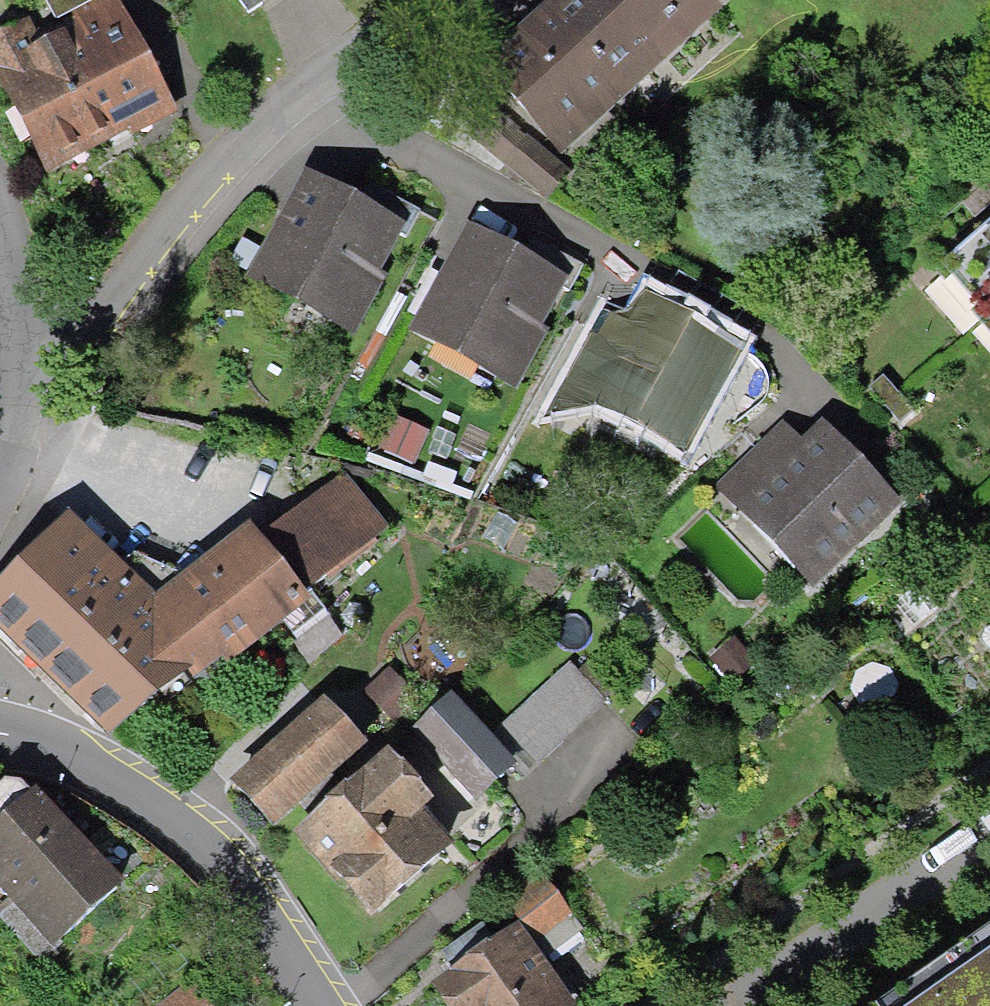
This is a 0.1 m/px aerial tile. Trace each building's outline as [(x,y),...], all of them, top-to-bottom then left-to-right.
[(115,0),(40,41),(25,14),(0,27),(0,91),(45,174),(128,130),(132,138),(177,113),(115,0)] [(54,21),(93,0),(43,0),(54,21)] [(246,12),(263,0),(238,0),(246,12)] [(481,75),(559,159),(730,0),(561,0),(481,75)] [(490,110),(470,136),(543,194),(563,168),(490,110)] [(354,196),(303,171),(249,277),(355,331),(403,236),(408,239),(422,212),(362,182),(354,196)] [(932,258),(989,325),(989,208),(932,258)] [(570,294),(584,267),(523,236),(513,257),(462,231),(414,325),(501,369),(546,282),(570,294)] [(682,455),(734,356),(624,302),(571,400),(682,455)] [(889,507),(802,414),(722,488),(810,581),(889,507)] [(182,575),(133,556),(120,569),(69,516),(0,582),(0,637),(106,747),(154,700),(159,705),(220,658),(227,666),(284,622),(297,639),(329,614),(312,591),(389,531),(343,472),(259,537),(249,523),(182,575)] [(456,701),(417,735),(474,800),(505,773),(515,786),(605,708),(569,667),(488,737),(456,701)] [(392,668),(363,692),(389,722),(418,698),(392,668)] [(305,802),(329,781),(368,747),(324,697),(231,779),(275,829),(305,802)] [(329,781),(305,802),(317,816),(294,836),(327,874),(330,872),(369,916),(451,845),(425,816),(436,807),(387,753),(341,794),(329,781)] [(4,780),(0,783),(0,892),(12,905),(0,916),(0,917),(41,961),(123,885),(36,792),(31,796),(18,783),(4,780)] [(547,884),(512,909),(535,940),(570,915),(547,884)] [(430,990),(440,1005),(574,1005),(518,926),(430,990)] [(867,1005),(989,1005),(989,937),(983,926),(867,1005)] [(156,1005),(221,1005),(193,974),(156,1005)]
